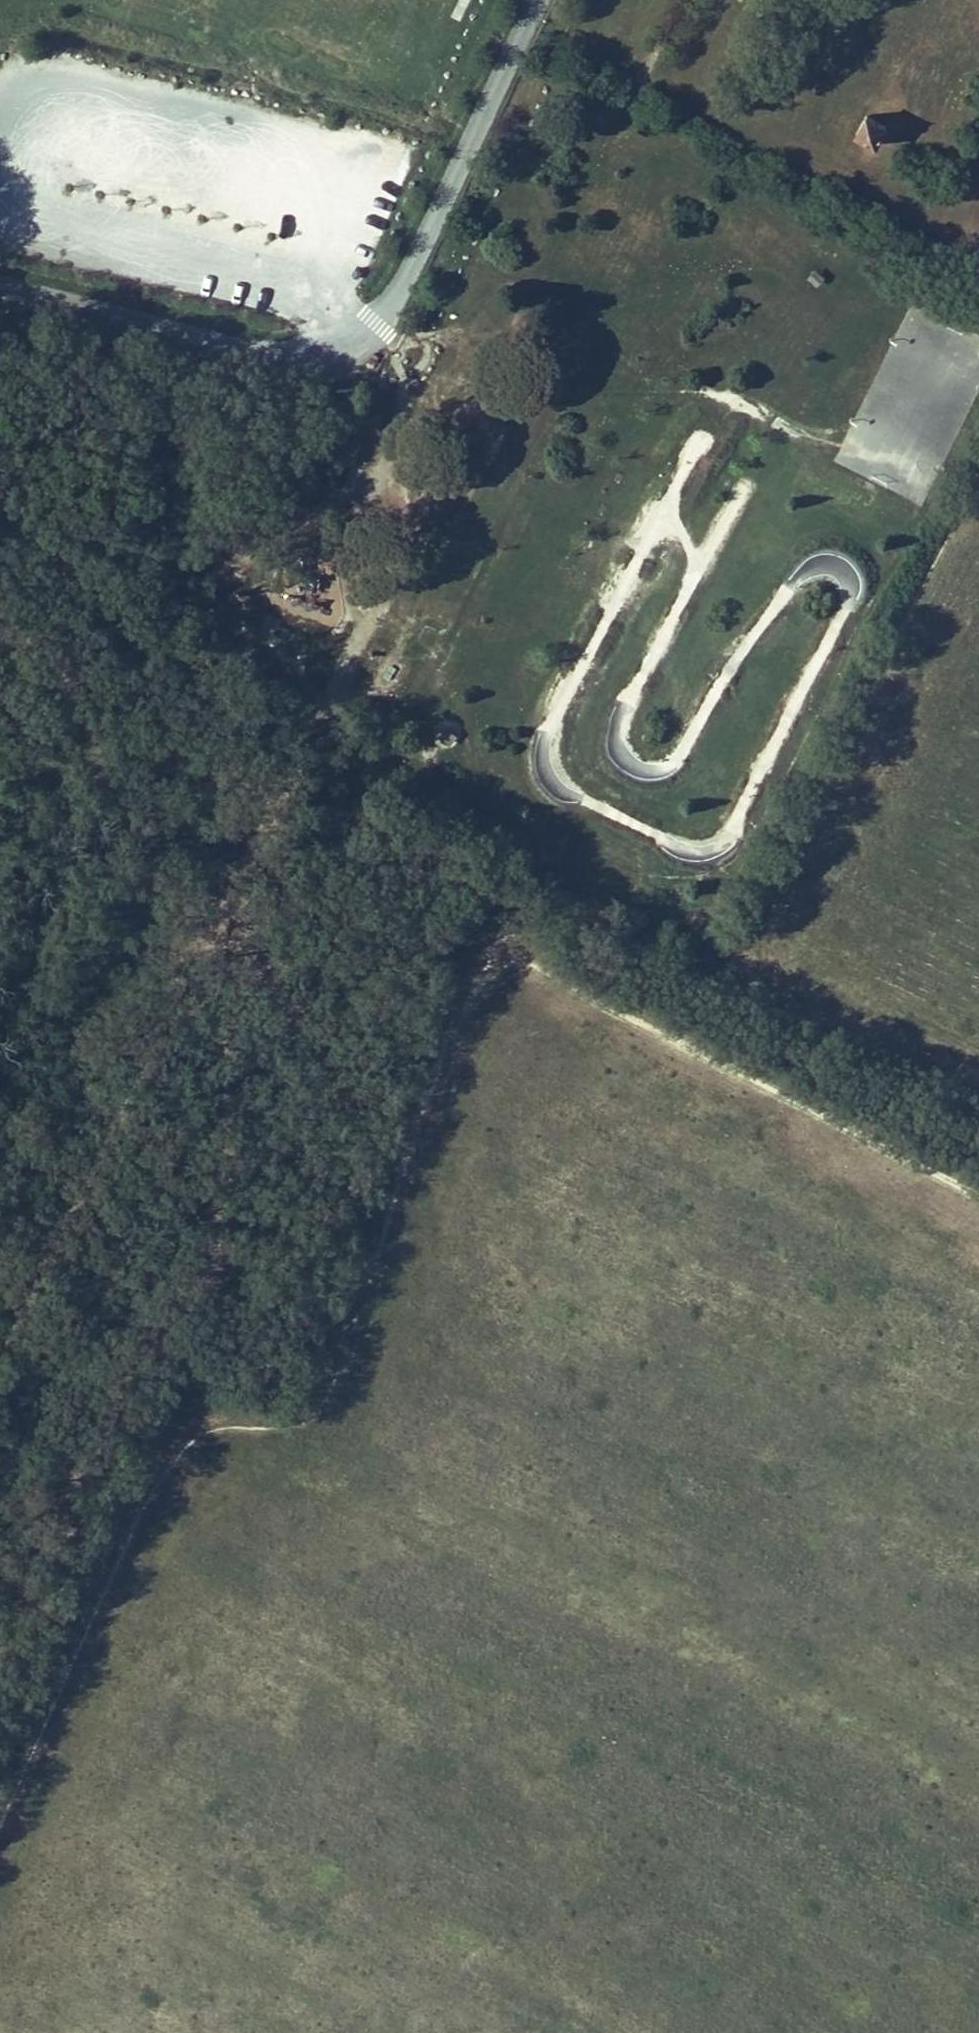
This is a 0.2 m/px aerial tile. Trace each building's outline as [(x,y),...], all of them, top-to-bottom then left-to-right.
[(868,115),(857,134),(876,145),(887,125),(868,115)]
